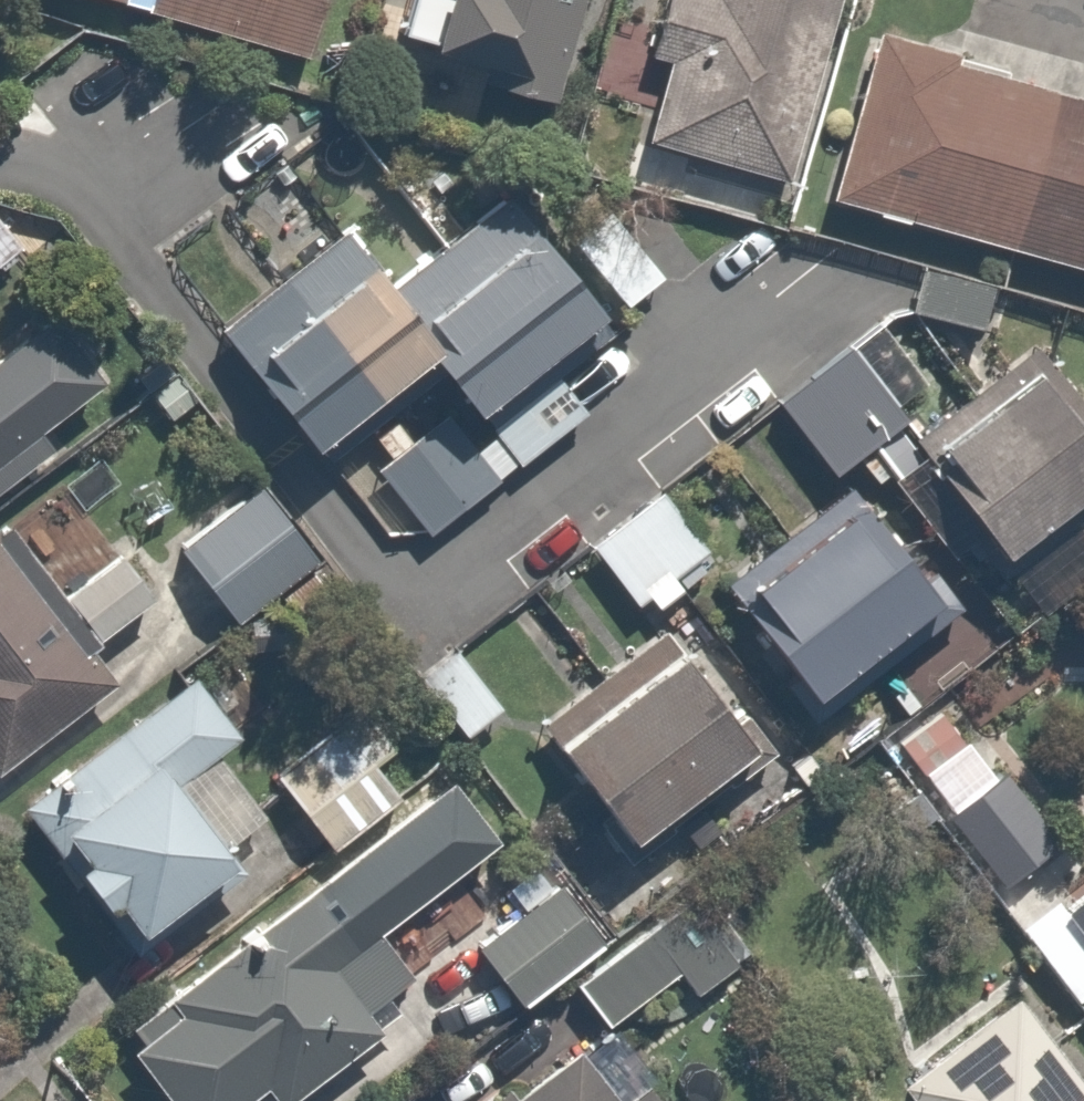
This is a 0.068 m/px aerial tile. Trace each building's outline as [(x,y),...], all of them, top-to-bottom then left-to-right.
[(302,57),(319,0),(111,0),(302,57)] [(580,0),(398,0),(392,24),(416,30),(410,53),(558,90),(580,0)] [(829,0),(653,0),(640,44),(663,51),(639,127),(777,169),(829,0)] [(872,13),(824,197),(1083,265),(1083,69),(872,13)] [(339,222),(215,325),(324,458),(344,441),(419,532),(581,399),(550,361),(609,313),(512,195),(397,291),(339,222)] [(606,212),(568,246),(620,304),(658,271),(606,212)] [(981,277),(912,255),(896,305),(965,327),(981,277)] [(38,440),(26,423),(91,374),(42,311),(0,343),(0,469),(38,440)] [(851,334),(770,391),(824,468),(905,412),(851,334)] [(1032,344),(918,451),(1014,553),(1083,487),(1083,400),(1032,344)] [(320,555),(258,474),(166,544),(228,625),(320,555)] [(949,601),(850,479),(735,572),(758,600),(738,616),(814,711),(949,601)] [(656,487),(588,537),(640,606),(708,555),(656,487)] [(0,538),(0,759),(108,669),(0,538)] [(764,752),(655,625),(525,735),(634,863),(764,752)] [(458,638),(416,666),(457,726),(499,697),(458,638)] [(229,732),(183,669),(42,772),(53,787),(22,809),(122,946),(246,855),(181,767),(229,732)] [(339,713),(269,763),(326,841),(395,791),(339,713)] [(1056,842),(975,728),(910,774),(991,888),(1056,842)] [(154,1100),(227,1100),(258,1077),(273,1096),(376,1017),(327,953),(382,911),(341,857),(167,989),(177,1002),(115,1050),(154,1100)] [(596,932),(554,878),(468,944),(509,998),(596,932)] [(1023,932),(1083,1011),(1083,885),(1023,932)] [(678,966),(640,917),(563,976),(600,1025),(678,966)] [(1011,985),(887,1083),(901,1100),(1083,1100),(1083,1076),(1011,985)] [(571,1042),(490,1100),(613,1100),(571,1042)] [(641,1089),(624,1100),(650,1100),(641,1089)]
